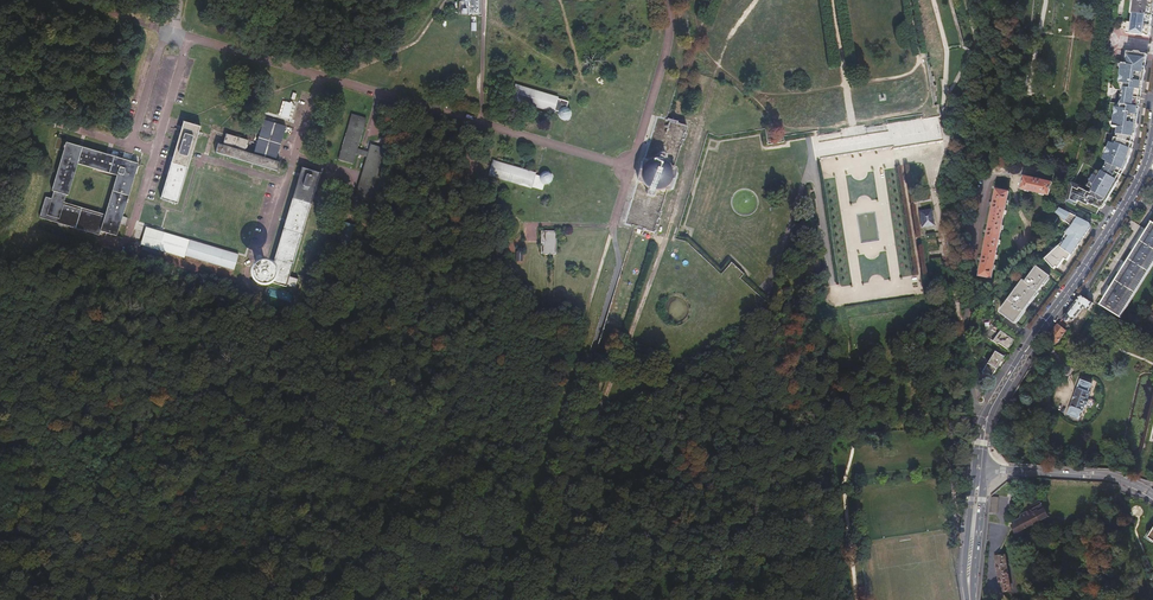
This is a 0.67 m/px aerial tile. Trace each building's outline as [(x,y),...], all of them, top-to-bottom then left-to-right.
[(457,6),(470,8),(469,16),(474,16),(475,8),(477,8),(477,0),(457,0),(457,6)] [(1131,13),(1143,15),(1152,17),(1152,9),(1152,0),(1133,0),(1131,13)] [(1143,15),(1131,13),(1130,22),(1127,22),(1125,33),(1149,36),(1152,17),(1143,15)] [(1122,55),(1118,82),(1127,83),(1136,84),(1136,85),(1139,85),(1137,94),(1141,94),(1146,55),(1133,53),(1132,57),(1122,55)] [(1127,83),(1118,82),(1118,83),(1123,84),(1120,109),(1114,108),(1114,111),(1132,113),(1131,115),(1135,116),(1134,122),(1137,123),(1141,94),(1137,94),(1139,85),(1136,85),(1136,84),(1127,83)] [(515,86),(510,101),(552,112),(552,111),(555,112),(554,112),(554,113),(553,114),(553,116),(553,117),(553,118),(553,119),(554,120),(554,121),(555,122),(556,123),(557,124),(559,125),(560,125),(561,125),(563,125),(564,125),(565,124),(567,123),(568,122),(569,121),(569,120),(570,119),(570,117),(570,116),(570,115),(569,113),(569,112),(568,111),(567,110),(566,109),(565,109),(567,101),(555,98),(556,97),(515,86)] [(279,116),(289,118),(292,103),(282,101),(279,116)] [(883,126),(814,136),(817,156),(937,136),(933,112),(916,115),(914,108),(880,113),(882,122),(883,126)] [(1133,149),(1134,138),(1137,123),(1134,122),(1135,116),(1131,115),(1132,113),(1114,111),(1112,128),(1117,129),(1114,144),(1131,148),(1133,149)] [(350,116),(336,162),(350,167),(354,155),(365,158),(354,198),(368,202),(384,149),(369,145),(367,153),(356,149),(365,120),(350,116)] [(654,119),(651,125),(649,134),(647,140),(648,140),(641,161),(640,161),(640,162),(639,162),(638,162),(632,182),(633,182),(633,183),(633,184),(634,184),(627,205),(626,205),(624,211),(621,219),(619,226),(620,226),(630,229),(630,230),(639,233),(639,232),(641,233),(647,235),(650,236),(650,233),(651,229),(652,229),(655,220),(654,220),(656,216),(656,217),(657,214),(655,213),(662,193),(664,193),(665,193),(665,192),(671,194),(672,194),(672,193),(678,176),(678,175),(677,175),(671,173),(672,171),(671,171),(669,170),(676,150),(677,150),(679,144),(682,135),(683,131),(684,129),(681,128),(675,126),(674,125),(665,122),(654,119)] [(217,145),(215,154),(278,173),(280,165),(275,163),(285,127),(262,121),(252,156),(244,154),(247,142),(226,136),(223,146),(217,145)] [(183,124),(161,201),(179,205),(200,129),(183,124)] [(61,150),(49,189),(52,190),(49,200),(43,198),(37,218),(97,237),(99,232),(113,237),(136,164),(128,162),(130,155),(122,153),(120,159),(65,141),(66,139),(56,136),(53,147),(61,150)] [(1108,198),(1123,170),(1128,160),(1131,155),(1133,149),(1131,148),(1114,144),(1114,145),(1109,144),(1107,163),(1113,164),(1107,175),(1102,173),(1093,189),(1094,190),(1093,192),(1108,198)] [(1020,161),(1023,156),(1013,150),(1010,156),(1020,161)] [(533,173),(492,162),(487,177),(528,188),(529,187),(540,190),(541,186),(542,186),(543,186),(545,186),(546,186),(547,185),(549,185),(550,184),(551,183),(551,181),(552,180),(552,179),(552,177),(552,176),(551,174),(551,173),(550,172),(549,171),(548,170),(547,170),(545,169),(544,169),(542,169),(541,170),(540,170),(538,171),(537,172),(536,174),(536,175),(535,175),(532,174),(533,173)] [(267,282),(266,284),(267,284),(286,289),(286,288),(296,290),(299,281),(289,278),(319,175),(300,169),(270,272),(269,273),(268,277),(267,282)] [(1024,175),(1021,188),(1048,195),(1051,182),(1024,175)] [(1092,195),(1091,195),(1087,193),(1088,191),(1071,182),(1066,200),(1075,205),(1078,200),(1082,202),(1085,202),(1085,203),(1085,204),(1086,205),(1087,206),(1088,206),(1089,206),(1090,205),(1094,207),(1094,206),(1099,209),(1103,201),(1105,202),(1106,201),(1108,198),(1093,192),(1092,195)] [(996,188),(979,274),(992,277),(1009,191),(996,188)] [(1055,212),(1072,224),(1067,234),(1071,237),(1079,242),(1090,225),(1090,223),(1089,222),(1059,206),(1055,212)] [(931,207),(919,209),(922,227),(934,225),(931,207)] [(121,227),(121,231),(118,231),(118,233),(124,234),(127,217),(121,216),(120,227),(121,227)] [(351,238),(355,226),(345,222),(340,234),(351,238)] [(1101,304),(1121,317),(1152,266),(1152,225),(1151,224),(1143,236),(1137,246),(1123,268),(1108,293),(1101,304)] [(189,242),(145,230),(140,248),(184,260),(189,242)] [(541,231),(541,254),(550,254),(549,258),(554,258),(554,254),(556,254),(556,231),(541,231)] [(1067,240),(1046,258),(1052,264),(1055,267),(1056,265),(1058,263),(1059,264),(1060,264),(1061,264),(1062,263),(1065,258),(1068,260),(1079,242),(1071,237),(1067,234),(1066,239),(1067,240)] [(238,256),(189,242),(185,256),(234,270),(238,256)] [(263,286),(265,285),(267,284),(268,282),(270,280),(270,277),(270,275),(269,273),(268,271),(267,269),(265,267),(262,267),(260,266),(257,267),(255,268),(253,269),(251,271),(250,273),(250,276),(250,278),(250,280),(252,283),(254,285),(256,286),(258,287),(260,287),(263,286)] [(1023,283),(999,315),(1014,327),(1032,302),(1050,279),(1037,270),(1025,285),(1023,283)] [(1064,327),(1067,322),(1070,318),(1073,320),(1083,307),(1088,310),(1088,309),(1091,310),(1095,304),(1079,295),(1074,303),(1063,318),(1059,323),(1064,327)] [(1093,320),(1088,328),(1101,335),(1104,331),(1099,328),(1100,325),(1093,320)] [(998,341),(999,343),(1007,350),(1013,341),(1005,334),(1004,334),(1002,332),(1002,331),(994,325),(987,333),(995,339),(996,339),(999,341),(998,341)] [(1050,335),(1049,336),(1056,342),(1065,331),(1057,325),(1050,335)] [(999,343),(995,350),(1004,356),(1007,350),(999,343)] [(1004,356),(995,350),(989,359),(990,360),(988,362),(982,372),(991,377),(996,368),(996,367),(998,365),(1004,356)] [(1080,379),(1068,414),(1079,418),(1082,411),(1083,411),(1085,406),(1087,405),(1089,400),(1088,398),(1090,392),(1089,392),(1091,384),(1080,379)] [(893,449),(892,459),(911,460),(912,450),(893,449)] [(1020,518),(1013,522),(1017,530),(1046,515),(1040,505),(1024,513),(1023,515),(1020,517),(1020,518)] [(1006,555),(995,556),(1000,591),(1010,589),(1006,555)]
